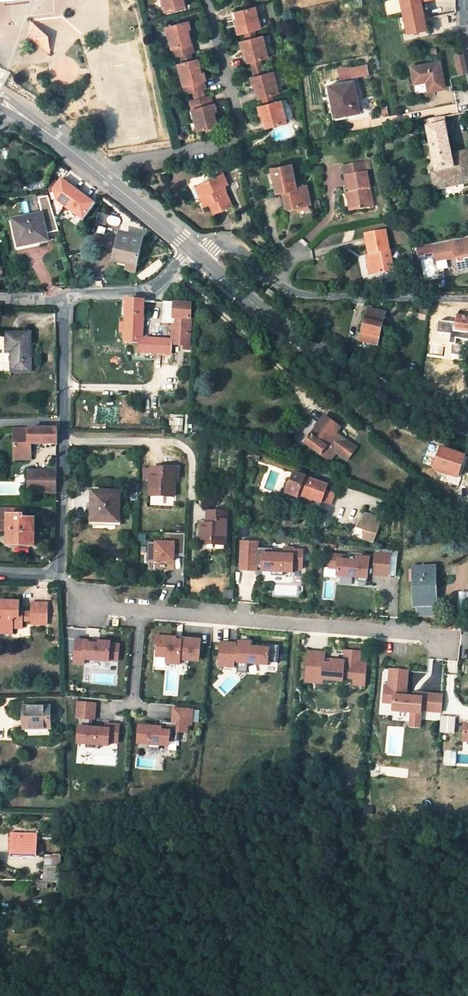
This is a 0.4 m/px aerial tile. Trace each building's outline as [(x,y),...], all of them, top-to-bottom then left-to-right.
[(166,12),(186,8),(184,0),(163,0),(166,12)] [(409,33),(421,30),(418,12),(416,2),(422,1),(423,1),(423,0),(403,0),(409,33)] [(416,2),(418,12),(421,30),(428,28),(425,13),(422,1),(416,2)] [(256,5),(237,9),(238,17),(234,18),(235,26),(238,26),(239,31),(262,27),(256,5)] [(456,12),(438,15),(439,26),(456,22),(456,12)] [(32,39),(51,54),(49,36),(31,21),(32,39)] [(194,52),(188,30),(190,29),(188,22),(167,28),(175,57),(194,52)] [(249,61),(269,56),(265,39),(263,35),(241,40),(243,48),(240,48),(242,55),(247,54),(249,61)] [(455,55),(461,80),(467,79),(467,75),(463,54),(455,55)] [(207,81),(205,73),(202,74),(198,60),(180,64),(187,94),(193,92),(204,90),(206,89),(204,82),(207,81)] [(440,62),(412,67),(415,84),(427,82),(429,91),(445,88),(440,62)] [(368,75),(367,66),(352,69),(354,78),(368,75)] [(260,97),(279,92),(274,71),(252,76),(254,84),(252,85),(253,91),(258,90),(260,97)] [(361,112),(354,80),(330,86),(335,113),(347,111),(348,115),(361,112)] [(193,109),(196,119),(198,131),(218,126),(215,112),(217,112),(215,104),(212,105),(210,96),(205,97),(195,100),(191,100),(193,109)] [(267,127),(286,123),(281,101),(259,105),(261,114),(259,115),(260,121),(261,121),(265,120),(267,127)] [(467,184),(467,160),(453,163),(452,155),(444,117),(426,121),(437,171),(431,172),(436,190),(467,184)] [(467,160),(467,156),(467,152),(452,155),(453,163),(467,160)] [(354,210),(374,207),(367,172),(365,173),(363,162),(343,166),(345,176),(347,175),(351,193),(354,210)] [(298,188),(293,164),(272,168),(278,193),(284,192),(288,210),(298,207),(309,205),(311,204),(308,186),(298,188)] [(61,179),(65,169),(59,166),(55,176),(61,179)] [(219,212),(232,206),(224,188),(229,185),(223,171),(215,175),(216,178),(200,184),(209,205),(215,202),(219,212)] [(83,222),(95,205),(89,201),(66,185),(61,181),(53,192),(59,201),(83,222)] [(209,205),(200,184),(195,187),(204,208),(209,205)] [(43,214),(47,234),(53,232),(47,198),(40,200),(43,214)] [(213,215),(219,212),(215,202),(209,205),(213,215)] [(13,220),(19,247),(48,241),(47,234),(43,214),(13,220)] [(394,271),(386,230),(365,234),(370,256),(374,275),(394,271)] [(135,273),(137,266),(143,238),(123,233),(116,262),(128,264),(127,271),(135,273)] [(450,238),(453,249),(455,248),(456,256),(459,267),(467,265),(467,234),(450,238)] [(453,249),(450,238),(434,242),(438,260),(456,256),(455,248),(453,249)] [(266,294),(272,298),(275,293),(269,289),(266,294)] [(127,300),(124,342),(140,342),(140,352),(155,353),(156,339),(143,338),(145,301),(129,300),(127,300)] [(190,346),(192,304),(163,302),(162,324),(173,324),(173,340),(172,345),(190,346)] [(378,345),(385,313),(369,309),(361,342),(378,345)] [(458,317),(457,323),(439,321),(438,334),(455,336),(456,332),(457,333),(456,341),(467,342),(467,318),(458,317)] [(11,353),(12,372),(31,372),(30,333),(6,333),(6,353),(11,353)] [(162,353),(172,354),(172,345),(173,340),(161,339),(156,339),(155,353),(162,353)] [(325,417),(305,444),(321,455),(326,447),(334,453),(335,452),(344,440),(336,434),(340,428),(325,417)] [(15,430),(15,460),(30,460),(30,445),(56,445),(56,429),(15,430)] [(344,440),(335,452),(346,460),(355,448),(344,440)] [(458,478),(465,456),(441,448),(437,460),(434,471),(443,475),(442,480),(457,485),(459,479),(458,478)] [(429,457),(424,472),(432,475),(434,471),(437,460),(429,457)] [(152,468),(151,496),(174,497),(174,479),(177,479),(177,469),(152,468)] [(56,471),(29,471),(29,493),(55,494),(56,471)] [(294,473),(285,496),(296,500),(298,494),(312,499),(320,503),(326,485),(294,473)] [(92,520),(105,520),(106,522),(119,522),(119,493),(92,492),(92,520)] [(330,506),(333,496),(324,493),(321,503),(330,506)] [(312,499),(298,494),(296,500),(309,506),(312,499)] [(0,511),(0,530),(8,530),(8,546),(34,547),(34,519),(24,520),(24,511),(0,511)] [(201,523),(200,545),(225,545),(226,512),(206,512),(206,524),(201,523)] [(376,533),(380,519),(364,514),(360,528),(365,530),(362,538),(374,541),(376,533)] [(148,542),(147,555),(147,562),(156,562),(156,560),(174,561),(174,556),(185,557),(186,533),(164,533),(164,543),(148,542)] [(257,566),(262,566),(262,571),(271,571),(271,575),(283,575),(283,572),(293,572),(293,568),(302,568),(303,550),(293,550),(293,548),(284,548),(283,554),(273,554),(273,546),(257,545),(258,539),(241,539),(240,570),(256,571),(257,566)] [(375,553),(375,555),(369,555),(369,558),(357,558),(357,562),(344,561),(345,556),(331,555),(330,570),(338,571),(338,577),(358,578),(358,582),(368,583),(369,569),(374,569),(374,574),(389,575),(390,554),(375,553)] [(412,570),(414,606),(418,606),(433,605),(436,605),(435,583),(434,583),(433,569),(412,570)] [(234,591),(223,590),(223,599),(233,599),(234,591)] [(21,612),(21,602),(2,601),(2,614),(0,614),(0,629),(1,630),(1,633),(14,633),(14,628),(24,628),(24,621),(24,617),(21,617),(21,612)] [(48,625),(49,603),(33,602),(33,612),(32,621),(32,624),(48,625)] [(418,616),(433,615),(433,605),(418,606),(418,616)] [(24,621),(32,621),(33,612),(21,612),(21,617),(24,617),(24,621)] [(163,646),(164,637),(156,636),(155,645),(158,645),(163,646)] [(167,658),(166,663),(180,664),(180,659),(199,661),(200,649),(201,640),(181,639),(181,641),(176,640),(176,638),(164,637),(163,646),(158,645),(157,657),(167,658)] [(109,660),(118,661),(119,645),(111,644),(111,643),(100,642),(92,641),(76,640),(74,663),(84,664),(85,660),(109,661),(109,660)] [(237,660),(237,662),(247,663),(267,665),(268,661),(278,662),(279,645),(266,644),(265,648),(251,647),(251,643),(239,642),(239,648),(235,647),(235,644),(221,642),(219,666),(234,667),(234,660),(237,660)] [(325,653),(309,651),(307,674),(323,675),(323,680),(343,682),(344,678),(355,679),(354,685),(365,686),(366,676),(367,663),(360,662),(361,652),(345,650),(344,661),(332,660),(331,664),(324,663),(325,653)] [(247,663),(237,662),(236,672),(246,673),(247,663)] [(323,675),(307,674),(307,682),(322,683),(323,680),(323,675)] [(406,696),(407,680),(389,678),(389,686),(385,686),(384,703),(394,703),(393,711),(411,713),(411,717),(410,727),(420,728),(421,717),(421,711),(441,712),(443,695),(419,693),(418,697),(406,696)] [(95,719),(96,704),(78,702),(77,718),(80,718),(78,743),(86,744),(85,748),(98,749),(98,745),(108,746),(109,742),(118,743),(119,725),(106,724),(106,729),(89,727),(89,719),(95,719)] [(48,705),(23,706),(23,728),(49,728),(48,705)] [(192,723),(193,707),(174,705),(172,719),(161,718),(161,725),(140,723),(138,742),(148,742),(148,747),(160,748),(160,743),(169,744),(170,738),(177,739),(178,730),(187,730),(188,723),(192,723)] [(36,854),(36,833),(11,832),(10,854),(36,854)] [(44,856),(44,880),(58,880),(59,856),(44,856)]
